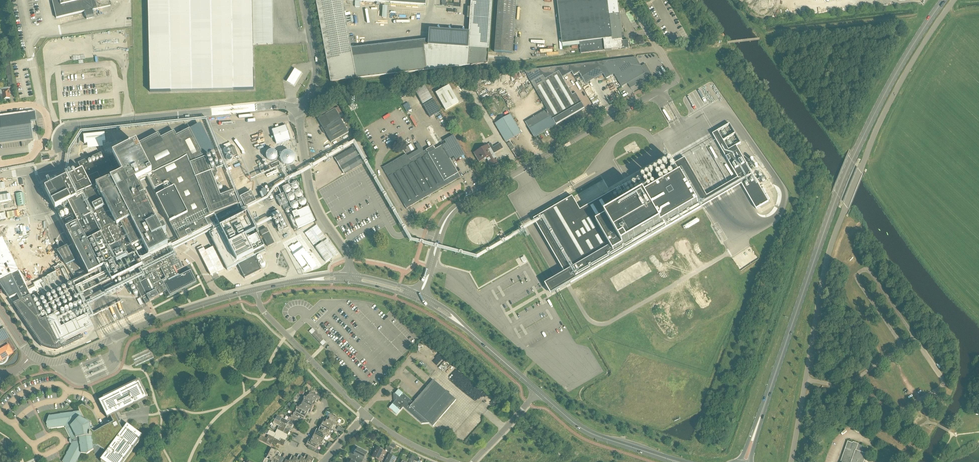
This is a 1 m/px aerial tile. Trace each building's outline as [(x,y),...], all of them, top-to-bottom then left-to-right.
[(57,19),(85,12),(87,20),(94,18),(93,10),(111,6),(109,0),(52,0),(57,19)] [(254,90),(252,0),(148,0),(150,92),(254,90)] [(331,82),(487,64),(492,0),(471,0),(470,8),(467,7),(467,18),(470,18),(469,33),(429,30),(428,40),(351,49),(350,44),(349,38),(342,0),(316,0),(331,82)] [(588,0),(557,0),(563,47),(580,44),(581,53),(619,49),(629,48),(628,41),(623,42),(618,0),(608,2),(608,0),(593,0),(588,1),(588,0)] [(10,61),(10,58),(5,59),(5,61),(9,88),(13,88),(12,75),(10,61)] [(636,58),(568,66),(572,73),(574,76),(579,73),(586,84),(603,74),(606,79),(614,74),(622,87),(628,84),(630,88),(652,76),(645,64),(641,67),(636,58)] [(568,66),(525,71),(547,110),(547,109),(556,125),(559,123),(562,128),(561,126),(564,125),(565,126),(567,129),(574,125),(586,118),(582,110),(585,109),(585,108),(576,93),(573,95),(563,78),(572,73),(568,66)] [(299,72),(295,70),(287,83),(291,86),(294,87),(302,74),(299,72)] [(423,103),(432,98),(426,85),(416,89),(423,103)] [(445,111),(459,103),(449,85),(435,93),(445,111)] [(9,89),(2,90),(0,90),(0,100),(10,99),(9,89)] [(434,99),(424,105),(431,117),(441,111),(434,99)] [(331,143),(349,133),(335,109),(318,120),(331,143)] [(547,109),(525,122),(534,138),(556,125),(547,109)] [(35,112),(35,113),(0,117),(0,143),(33,139),(31,123),(37,122),(35,112)] [(506,143),(521,134),(510,115),(495,124),(506,143)] [(406,154),(382,168),(406,209),(460,178),(428,123),(419,128),(427,141),(420,145),(424,151),(409,160),(406,154)] [(276,144),(291,139),(286,125),(272,130),(276,144)] [(66,177),(44,188),(55,210),(67,203),(70,209),(59,215),(61,220),(66,230),(89,276),(89,275),(92,280),(96,278),(104,293),(114,288),(112,283),(129,274),(141,299),(143,298),(146,305),(150,302),(159,297),(158,296),(166,292),(169,296),(169,298),(182,291),(185,290),(196,284),(195,283),(196,282),(190,271),(189,271),(180,276),(179,274),(177,275),(175,271),(179,269),(183,267),(178,259),(175,261),(168,247),(166,243),(169,242),(166,237),(163,238),(162,235),(166,233),(163,227),(159,230),(143,198),(148,196),(145,190),(143,191),(138,182),(147,178),(179,241),(240,211),(232,192),(220,196),(206,158),(196,161),(196,160),(203,156),(190,129),(176,136),(174,131),(161,138),(158,134),(137,145),(136,144),(132,146),(132,145),(108,157),(103,159),(101,154),(78,164),(81,170),(66,177)] [(734,129),(722,136),(727,146),(735,142),(736,145),(741,142),(734,129)] [(718,131),(712,134),(756,209),(769,202),(736,146),(729,150),(723,141),(718,131)] [(105,133),(83,135),(84,144),(106,142),(105,133)] [(498,162),(493,154),(503,148),(500,144),(493,148),(491,143),(474,153),(479,162),(486,158),(491,166),(498,162)] [(661,158),(663,162),(667,160),(667,159),(671,157),(664,144),(660,145),(665,156),(661,158)] [(344,175),(366,162),(357,146),(335,159),(344,175)] [(298,159),(297,156),(297,155),(296,153),(294,151),(293,150),(291,150),(289,149),(288,149),(286,149),(284,150),(283,151),(281,152),(280,154),(279,155),(279,157),(279,159),(279,161),(280,163),(280,164),(282,166),(283,167),(285,168),(287,168),(289,168),(291,168),(292,167),(294,166),(295,165),(296,164),(297,163),(297,161),(298,159)] [(646,154),(653,168),(662,163),(655,149),(650,151),(651,152),(646,154)] [(275,155),(275,154),(275,153),(274,152),(274,151),(273,151),(272,151),(272,150),(271,150),(270,150),(269,150),(268,151),(267,151),(267,152),(266,152),(266,153),(266,154),(266,155),(266,156),(266,157),(266,158),(267,158),(268,159),(269,159),(269,160),(270,160),(271,160),(272,159),(273,159),(274,158),(274,157),(275,157),(275,156),(275,155)] [(648,168),(651,166),(645,155),(642,157),(648,168)] [(573,197),(534,220),(568,279),(699,204),(672,158),(581,211),(573,197)] [(634,162),(640,171),(643,170),(637,160),(634,162)] [(281,181),(281,180),(281,178),(280,177),(280,176),(279,176),(278,175),(277,175),(276,175),(274,175),(272,176),(271,177),(271,178),(270,179),(270,180),(271,182),(271,183),(272,184),(273,185),(275,186),(277,186),(278,185),(280,184),(281,182),(281,181)] [(243,192),(245,192),(246,191),(247,191),(248,190),(249,189),(250,188),(250,187),(250,186),(251,184),(250,183),(250,182),(250,181),(249,180),(248,179),(247,178),(246,178),(245,177),(243,177),(242,177),(241,178),(240,178),(239,179),(238,180),(237,181),(236,182),(236,183),(236,184),(236,186),(236,187),(237,188),(238,189),(239,190),(240,191),(241,191),(242,192),(243,192)] [(290,208),(288,203),(284,193),(282,189),(279,190),(281,195),(276,197),(280,207),(282,206),(284,210),(290,208)] [(331,205),(343,200),(341,195),(346,193),(344,189),(340,191),(341,193),(328,199),(331,205)] [(245,208),(256,202),(251,192),(240,198),(245,208)] [(294,230),(315,221),(308,206),(288,215),(294,230)] [(338,212),(340,217),(350,213),(348,208),(338,212)] [(261,270),(255,257),(265,251),(253,227),(256,226),(249,213),(209,234),(227,270),(238,265),(245,279),(261,270)] [(275,221),(280,231),(287,228),(281,213),(273,216),(275,221)] [(379,225),(374,215),(371,217),(376,227),(379,225)] [(257,226),(259,229),(273,220),(272,218),(257,226)] [(325,237),(316,225),(305,234),(313,246),(325,237)] [(266,228),(260,232),(267,247),(274,244),(272,240),(270,236),(268,232),(267,229),(266,228)] [(821,231),(815,228),(810,240),(816,242),(821,231)] [(489,247),(501,240),(500,237),(487,245),(489,247)] [(327,239),(315,248),(326,262),(337,254),(327,239)] [(290,249),(295,246),(292,241),(287,244),(290,249)] [(66,266),(70,264),(75,261),(67,246),(57,251),(57,252),(32,268),(49,294),(42,298),(51,316),(46,319),(59,345),(94,328),(87,314),(92,312),(87,303),(91,301),(90,297),(92,296),(83,278),(73,283),(71,281),(75,279),(66,266)] [(300,249),(294,251),(297,259),(303,257),(300,249)] [(308,258),(312,265),(318,262),(314,255),(308,258)] [(485,268),(473,273),(479,286),(491,281),(485,268)] [(555,281),(546,286),(551,295),(560,290),(555,281)] [(708,282),(691,291),(694,297),(711,289),(708,282)] [(2,364),(4,363),(5,362),(7,360),(7,358),(8,356),(7,355),(17,350),(4,328),(0,331),(0,364),(2,364)] [(465,380),(473,388),(476,386),(467,377),(465,380)] [(433,427),(456,400),(433,380),(413,403),(398,389),(395,394),(396,395),(396,399),(394,402),(389,408),(396,415),(403,407),(422,424),(429,423),(433,427)] [(124,429),(122,430),(121,428),(118,422),(116,418),(118,417),(117,414),(120,412),(121,412),(120,411),(137,402),(138,403),(141,401),(142,401),(141,400),(146,398),(138,382),(100,401),(108,417),(110,416),(110,417),(113,423),(98,430),(96,427),(99,426),(92,412),(92,411),(85,406),(82,404),(80,405),(78,406),(79,411),(76,412),(49,416),(46,424),(49,429),(65,427),(70,438),(71,438),(69,440),(70,443),(71,444),(62,461),(77,461),(78,459),(81,453),(87,454),(93,450),(93,446),(97,445),(105,451),(106,452),(104,455),(105,456),(101,460),(104,461),(122,461),(141,436),(127,425),(124,429)] [(465,383),(463,385),(472,393),(474,390),(465,383)] [(477,401),(486,393),(483,390),(480,387),(471,395),(477,401)] [(315,402),(316,400),(318,401),(320,398),(310,392),(308,396),(307,395),(306,398),(313,401),(315,402)] [(312,408),(314,404),(312,403),(313,401),(306,398),(304,397),(303,399),(304,400),(302,403),(312,408)] [(307,413),(308,410),(311,411),(312,411),(313,409),(312,409),(312,408),(302,403),(300,406),(299,406),(298,408),(305,411),(307,413)] [(305,418),(306,416),(303,414),(305,411),(298,408),(296,407),(295,409),(296,410),(295,413),(305,418)] [(915,418),(920,415),(917,409),(912,413),(915,418)] [(299,423),(301,420),(303,421),(305,418),(295,413),(292,412),(290,415),(292,416),(291,418),(299,423)] [(328,417),(329,418),(328,421),(338,426),(339,423),(338,423),(340,419),(329,414),(328,417)] [(299,423),(291,418),(289,417),(288,421),(282,418),(280,422),(292,429),(296,431),(300,423),(299,423)] [(292,429),(280,422),(275,419),(273,424),(279,427),(277,430),(288,436),(290,431),(291,432),(292,429)] [(324,422),(323,422),(322,424),(332,430),(334,426),(334,427),(336,425),(337,426),(338,426),(328,421),(326,420),(324,422)] [(322,424),(320,428),(321,428),(320,431),(328,435),(330,436),(331,433),(330,433),(332,430),(322,424)] [(285,440),(288,436),(277,430),(275,434),(269,431),(267,435),(268,436),(268,435),(285,444),(286,441),(285,440)] [(317,433),(315,432),(314,435),(324,440),(326,437),(327,437),(328,435),(320,431),(318,430),(317,433)] [(283,447),(285,444),(268,435),(268,436),(267,439),(261,436),(259,440),(271,446),(272,444),(276,446),(278,444),(283,447)] [(313,438),(312,441),(320,445),(322,446),(324,444),(323,443),(324,440),(314,435),(312,438),(313,438)] [(309,443),(308,442),(306,445),(309,446),(308,448),(318,453),(320,451),(317,450),(318,447),(319,447),(320,445),(312,441),(310,440),(309,443)] [(848,442),(841,461),(864,461),(866,454),(863,453),(865,447),(858,444),(853,442),(853,444),(848,442)] [(389,447),(387,446),(384,452),(377,448),(375,447),(373,448),(373,449),(372,451),(375,453),(372,457),(382,461),(386,454),(389,447)] [(392,449),(389,447),(386,454),(382,461),(394,461),(396,458),(389,455),(392,449)] [(278,456),(275,455),(277,451),(272,449),(266,459),(272,461),(273,459),(276,460),(278,456)] [(366,453),(357,449),(354,455),(351,453),(349,456),(352,458),(361,461),(362,461),(366,453)] [(414,461),(416,458),(415,458),(416,456),(414,455),(410,454),(408,459),(410,460),(409,461),(413,461),(414,461)]
